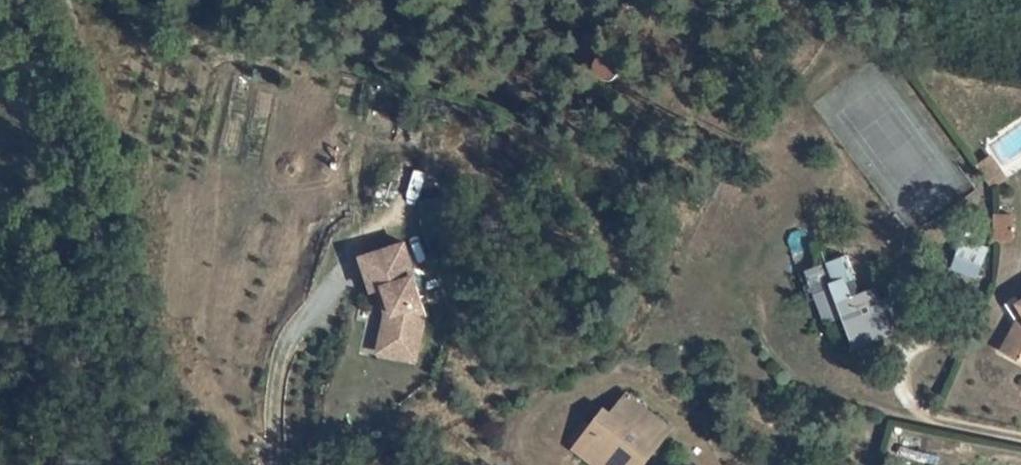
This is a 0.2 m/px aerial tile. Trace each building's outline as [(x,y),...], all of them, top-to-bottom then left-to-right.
[(587,72),(590,67),(592,62),(591,58),(587,54),(582,52),(576,52),(571,54),(567,59),(566,65),(568,68),(571,72),(576,74),(582,74),(587,72)] [(980,165),(965,176),(978,198),(994,187),(980,165)] [(448,234),(446,195),(419,197),(421,235),(448,234)] [(985,243),(1002,243),(1003,213),(986,212),(985,243)] [(949,268),(978,276),(986,245),(957,237),(949,268)] [(397,239),(351,254),(361,287),(381,280),(389,307),(378,306),(371,349),(407,355),(414,312),(412,300),(416,299),(397,239)] [(831,289),(826,291),(820,278),(796,289),(801,299),(791,304),(800,322),(784,330),(802,362),(829,347),(823,336),(849,322),(831,289)] [(1003,315),(1010,327),(1001,332),(992,363),(1020,371),(1020,303),(1003,315)] [(608,397),(593,416),(586,411),(572,429),(581,436),(566,455),(579,464),(611,464),(614,461),(619,464),(624,464),(651,431),(608,397)] [(557,448),(566,455),(581,436),(572,429),(557,448)]
